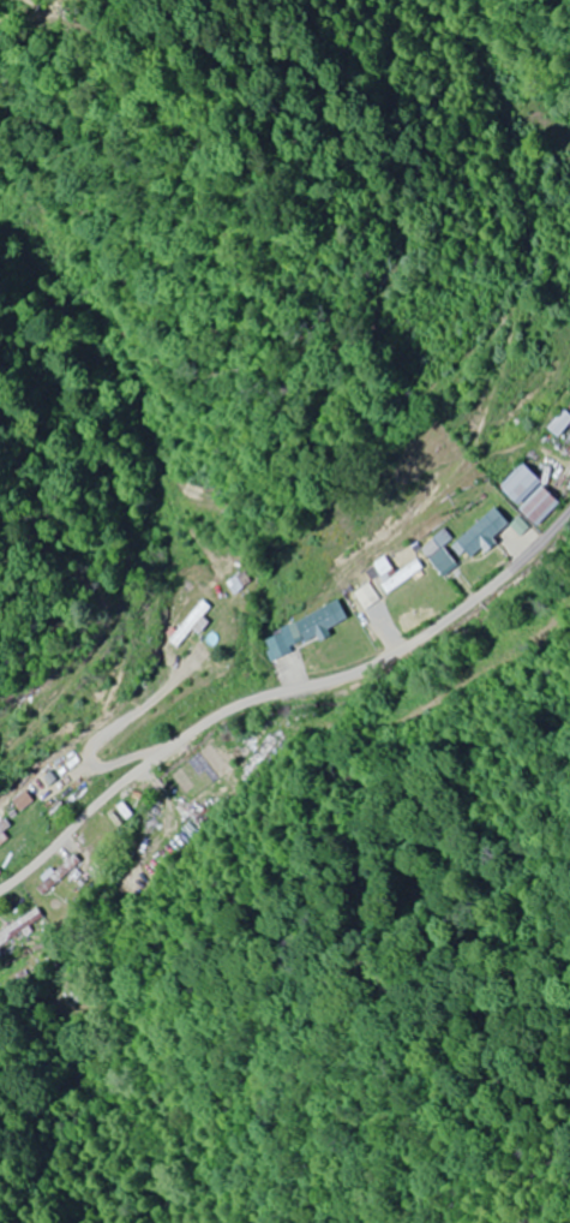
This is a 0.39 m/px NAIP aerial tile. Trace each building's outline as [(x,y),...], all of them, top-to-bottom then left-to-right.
[(541,485),(522,466),(498,491),(535,527),(558,503),(540,486),(541,485)] [(466,562),(507,522),(491,507),(451,546),(466,562)] [(420,552),(441,575),(454,563),(441,548),(451,539),(443,531),(420,552)] [(393,573),(384,558),(366,569),(383,597),(424,572),(416,560),(393,573)] [(378,600),(367,584),(353,594),(363,610),(378,600)] [(165,641),(178,652),(211,610),(198,600),(165,641)] [(291,623),(300,642),(336,623),(326,604),(291,623)] [(295,651),(287,629),(261,639),(270,661),(295,651)] [(261,785),(289,747),(275,736),(247,774),(261,785)] [(19,814),(30,801),(20,792),(9,805),(19,814)] [(3,819),(0,821),(0,839),(11,830),(3,819)] [(36,891),(45,900),(84,863),(75,854),(36,891)] [(46,920),(39,908),(0,931),(0,948),(46,920)]
